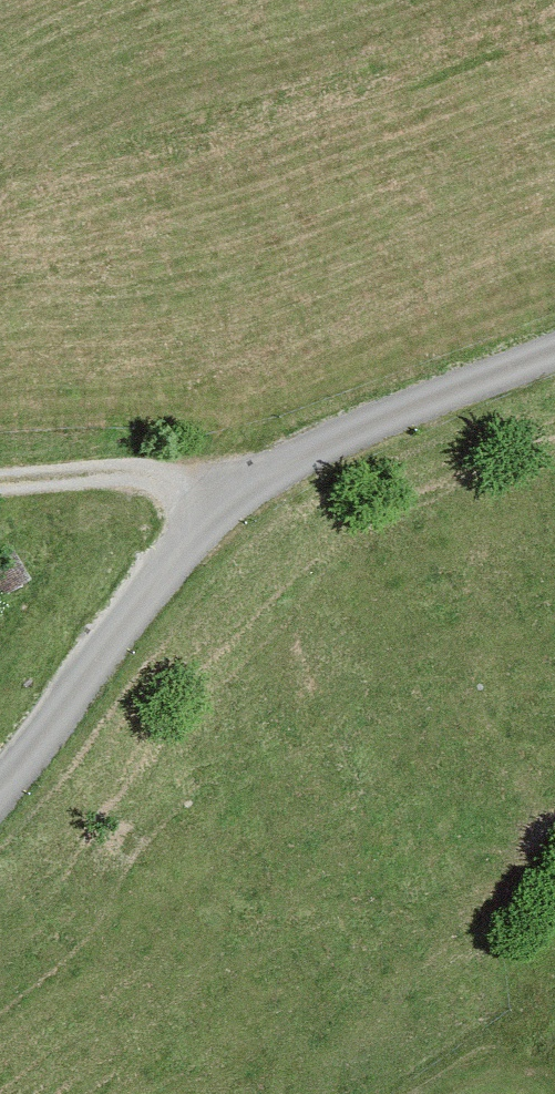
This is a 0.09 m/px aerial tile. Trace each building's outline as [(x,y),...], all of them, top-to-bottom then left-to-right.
[(15,605),(0,575),(0,613),(15,605)]
